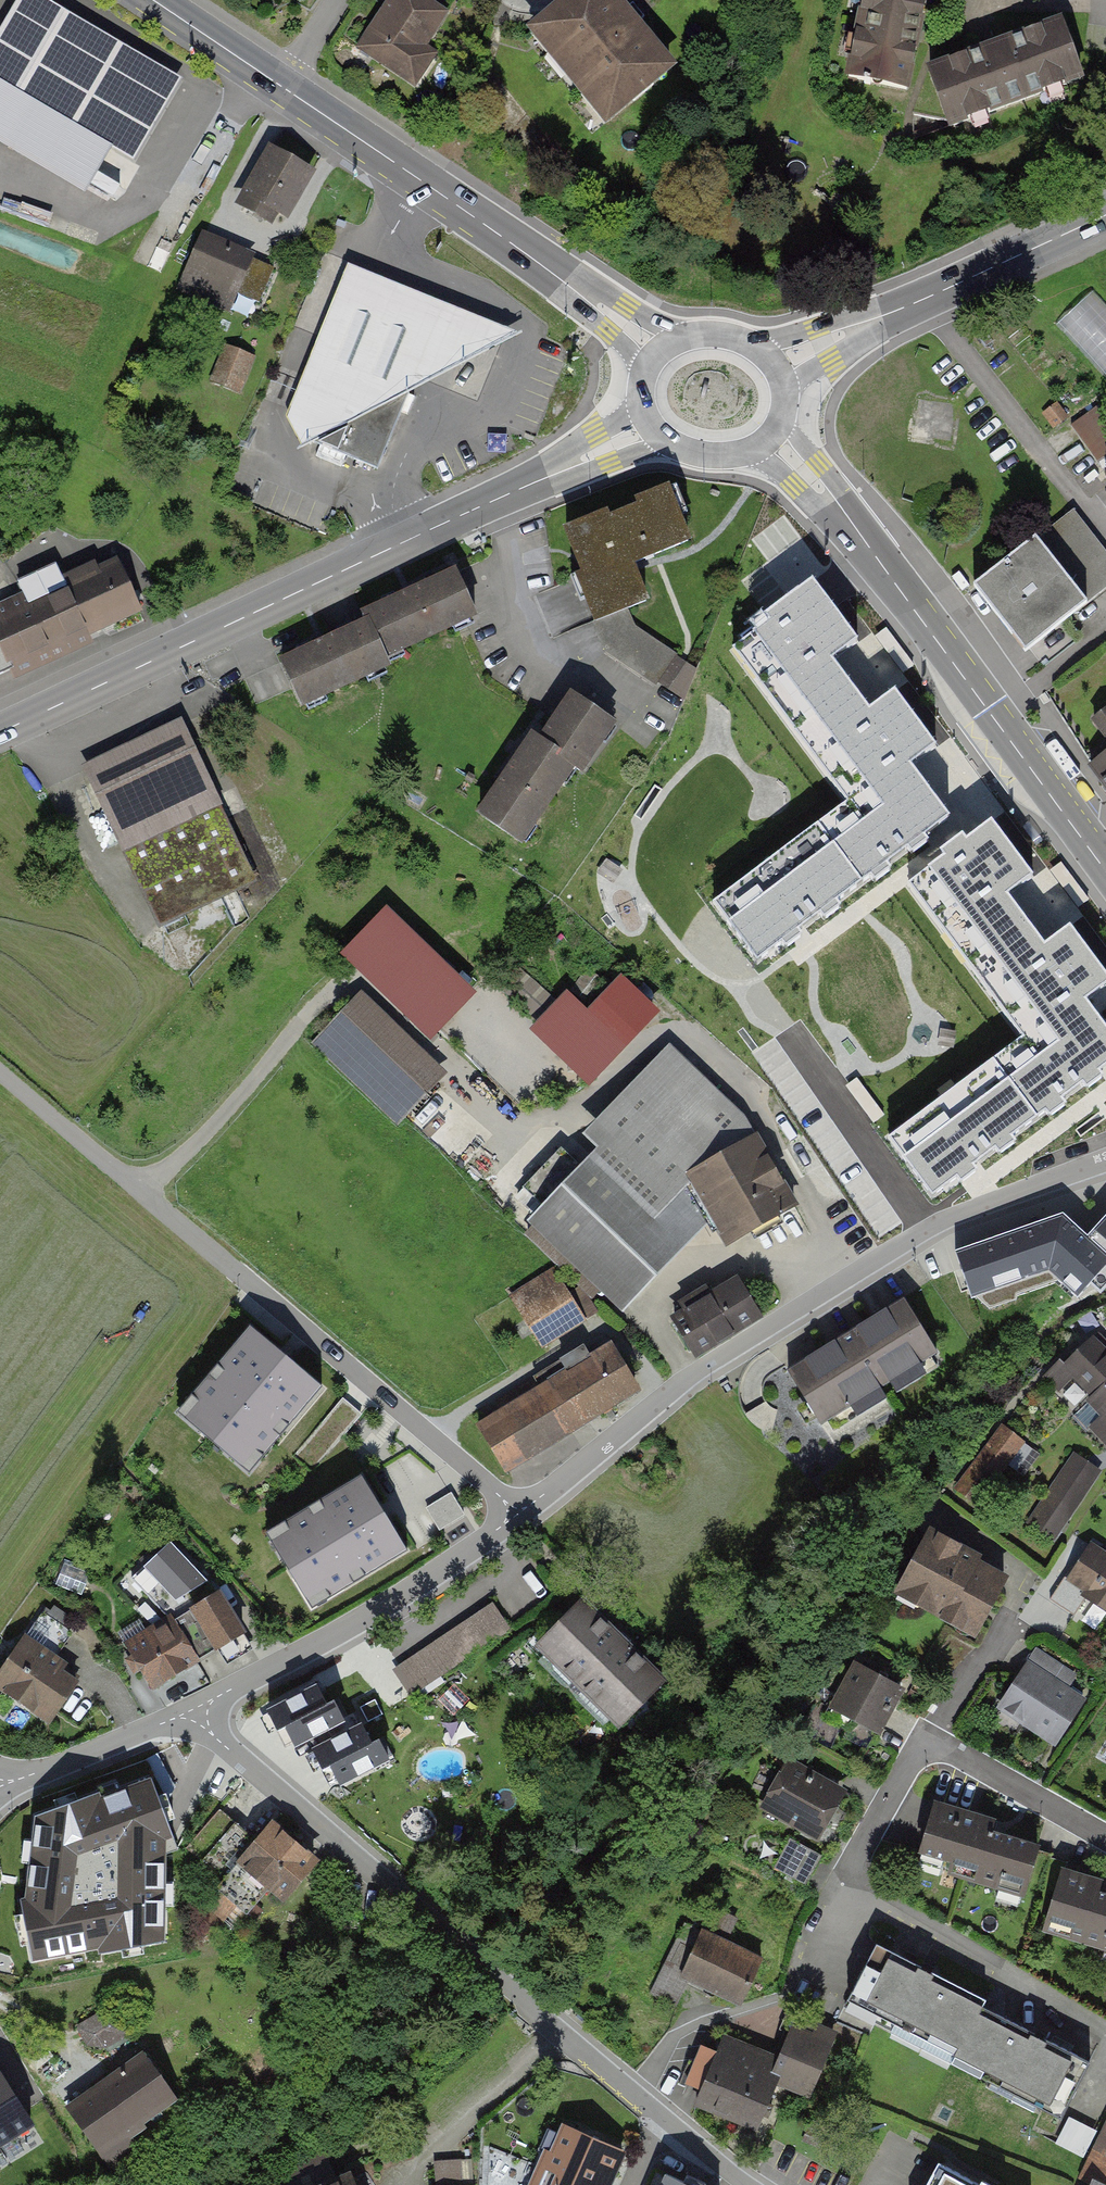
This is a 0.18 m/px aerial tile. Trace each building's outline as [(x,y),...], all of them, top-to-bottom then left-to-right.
[(36,0),(17,0),(0,30),(0,90),(134,167),(182,83),(36,0)] [(419,0),(392,0),(363,46),(404,73),(442,14),(419,0)] [(603,144),(683,80),(618,0),(570,0),(520,41),(603,144)] [(929,0),(854,0),(836,81),(907,97),(929,0)] [(927,69),(951,137),(1090,89),(1065,20),(927,69)] [(284,229),(318,166),(269,141),(236,204),(284,229)] [(278,259),(198,225),(172,286),(253,320),(278,259)] [(521,341),(348,269),(285,421),(302,452),(407,400),(521,341)] [(1105,387),(1105,305),(1094,292),(1053,329),(1105,387)] [(226,343),(211,381),(242,393),(257,354),(226,343)] [(1101,480),(1105,477),(1105,401),(1102,396),(1061,429),(1101,480)] [(677,487),(563,532),(595,615),(652,592),(641,564),(636,552),(694,529),(677,487)] [(1026,532),(973,570),(1030,650),(1083,612),(1026,532)] [(4,671),(144,609),(117,548),(0,599),(0,662),(4,671)] [(458,556),(369,602),(399,662),(489,616),(458,556)] [(928,842),(924,837),(940,825),(931,813),(940,806),(910,766),(936,747),(895,692),(869,711),(832,661),(857,642),(812,582),(740,636),(867,805),(721,914),(756,961),(781,943),(785,949),(794,942),(802,936),(798,931),(819,915),(823,920),(840,907),(836,902),(870,877),(874,882),(891,870),(887,865),(907,849),(911,854),(919,848),(928,842)] [(369,602),(280,648),(310,707),(399,662),(369,602)] [(564,679),(516,743),(575,787),(623,722),(564,679)] [(1105,785),(1105,712),(1072,736),(1105,785)] [(185,723),(83,768),(150,919),(251,874),(185,723)] [(516,743),(468,807),(526,851),(575,787),(516,743)] [(942,856),(918,874),(1042,1040),(896,1149),(932,1196),(956,1178),(960,1183),(969,1177),(977,1170),(973,1165),(995,1149),(999,1154),(1016,1142),(1012,1136),(1045,1111),(1049,1117),(1066,1104),(1062,1099),(1082,1084),(1086,1089),(1094,1083),(1103,1076),(1099,1071),(1105,1066),(1105,1028),(1085,1001),(1105,985),(1105,975),(1070,927),(1044,946),(1007,897),(1032,878),(989,821),(964,839),(961,834),(939,851),(942,856)] [(477,995),(384,905),(337,953),(430,1043),(477,995)] [(450,1077),(357,992),(309,1044),(402,1129),(450,1077)] [(617,1046),(565,997),(534,1030),(586,1079),(617,1046)] [(798,1208),(754,1132),(683,1172),(727,1248),(798,1208)] [(677,1247),(591,1165),(537,1220),(570,1252),(576,1246),(629,1297),(677,1247)] [(1092,1225),(1060,1202),(959,1239),(974,1286),(1049,1258),(1102,1299),(1105,1294),(1105,1208),(1092,1225)] [(509,1298),(540,1348),(584,1320),(553,1271),(509,1298)] [(670,1309),(695,1354),(763,1316),(738,1271),(670,1309)] [(908,1300),(778,1376),(799,1413),(813,1436),(943,1360),(908,1300)] [(1078,1409),(1105,1377),(1105,1320),(1043,1372),(1078,1409)] [(321,1383),(251,1325),(181,1407),(251,1466),(321,1383)] [(476,1426),(503,1472),(642,1391),(616,1345),(476,1426)] [(1105,1438),(1105,1377),(1078,1409),(1105,1438)] [(311,1472),(361,1409),(342,1394),(292,1458),(311,1472)] [(993,1487),(1031,1443),(1006,1422),(969,1465),(993,1487)] [(1102,1467),(1074,1449),(1028,1519),(1056,1537),(1102,1467)] [(406,1550),(362,1471),(267,1524),(312,1603),(406,1550)] [(463,1512),(450,1491),(426,1506),(439,1527),(463,1512)] [(924,1535),(891,1602),(973,1642),(1006,1575),(924,1535)] [(212,1586),(171,1542),(131,1579),(167,1617),(172,1614),(175,1619),(190,1610),(189,1607),(217,1591),(212,1586)] [(1090,1543),(1054,1600),(1105,1633),(1105,1553),(1090,1543)] [(190,1610),(175,1619),(198,1659),(214,1650),(215,1651),(246,1633),(221,1589),(217,1591),(189,1607),(190,1610)] [(578,1593),(526,1641),(612,1732),(663,1684),(578,1593)] [(497,1603),(392,1668),(412,1699),(516,1634),(497,1603)] [(74,1627),(43,1608),(29,1630),(60,1649),(74,1627)] [(140,1671),(151,1690),(200,1661),(198,1659),(175,1619),(172,1614),(167,1617),(123,1642),(130,1654),(124,1658),(133,1675),(140,1671)] [(23,1632),(0,1664),(0,1693),(43,1723),(80,1671),(23,1632)] [(883,1734),(908,1681),(853,1655),(828,1708),(883,1734)] [(1090,1704),(1027,1663),(997,1709),(1059,1750),(1090,1704)] [(317,1684),(266,1709),(277,1730),(284,1727),(328,1705),(317,1684)] [(335,1701),(328,1705),(284,1727),(295,1747),(345,1722),(335,1701)] [(362,1722),(312,1747),(323,1769),(330,1765),(373,1743),(362,1722)] [(380,1739),(373,1743),(330,1765),(340,1786),(391,1760),(380,1739)] [(765,1806),(819,1838),(849,1790),(794,1758),(765,1806)] [(16,1894),(34,1959),(170,1940),(172,1836),(179,1831),(156,1764),(34,1806),(16,1894)] [(933,1798),(915,1857),(1028,1890),(1046,1831),(933,1798)] [(323,1861),(270,1820),(230,1871),(283,1912),(323,1861)] [(791,1836),(777,1867),(811,1882),(824,1851),(791,1836)] [(1042,1936),(1105,1954),(1105,1885),(1060,1872),(1042,1936)] [(699,1929),(681,1968),(740,1996),(759,1958),(699,1929)] [(958,2048),(984,1994),(876,1942),(850,1996),(958,2048)] [(127,2034),(113,2007),(84,2022),(98,2049),(127,2034)] [(1079,2054),(980,2007),(955,2059),(1054,2107),(1079,2054)] [(718,2041),(694,2104),(759,2129),(783,2066),(718,2041)] [(145,2049),(69,2104),(117,2170),(143,2151),(131,2135),(146,2124),(143,2120),(178,2094),(145,2049)] [(31,2122),(0,2074),(0,2141),(31,2122)] [(1082,2152),(1095,2127),(1072,2115),(1058,2141),(1082,2152)] [(528,2184),(611,2184),(626,2151),(562,2124),(550,2151),(544,2149),(528,2184)] [(1086,2167),(1105,2176),(1105,2126),(1086,2167)] [(471,2158),(434,2162),(436,2184),(474,2184),(471,2158)] [(351,2171),(318,2184),(357,2184),(351,2171)] [(941,2171),(933,2184),(968,2184),(941,2171)] [(665,2174),(660,2184),(689,2184),(665,2174)]
